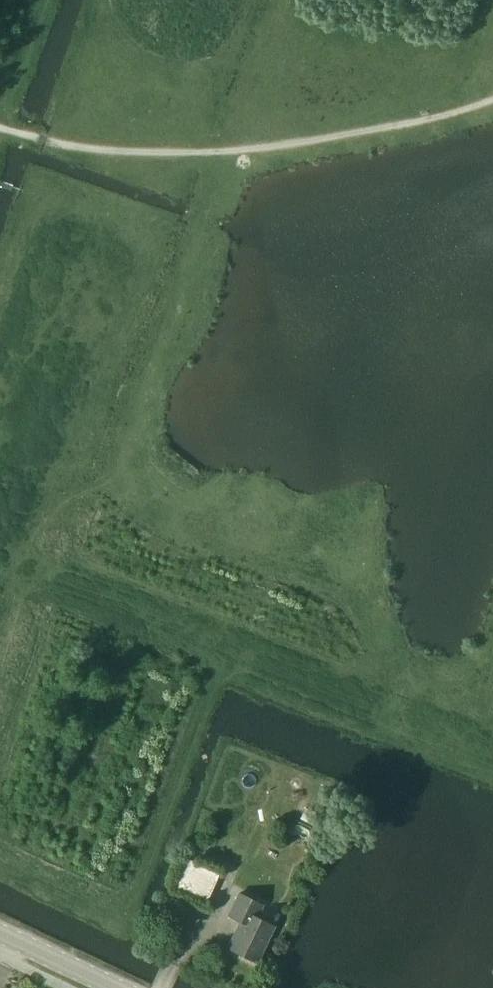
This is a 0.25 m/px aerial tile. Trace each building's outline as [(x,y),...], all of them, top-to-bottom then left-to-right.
[(256,961),(273,925),(256,917),(262,904),(239,893),(228,915),(241,921),(228,948),(256,961)]
